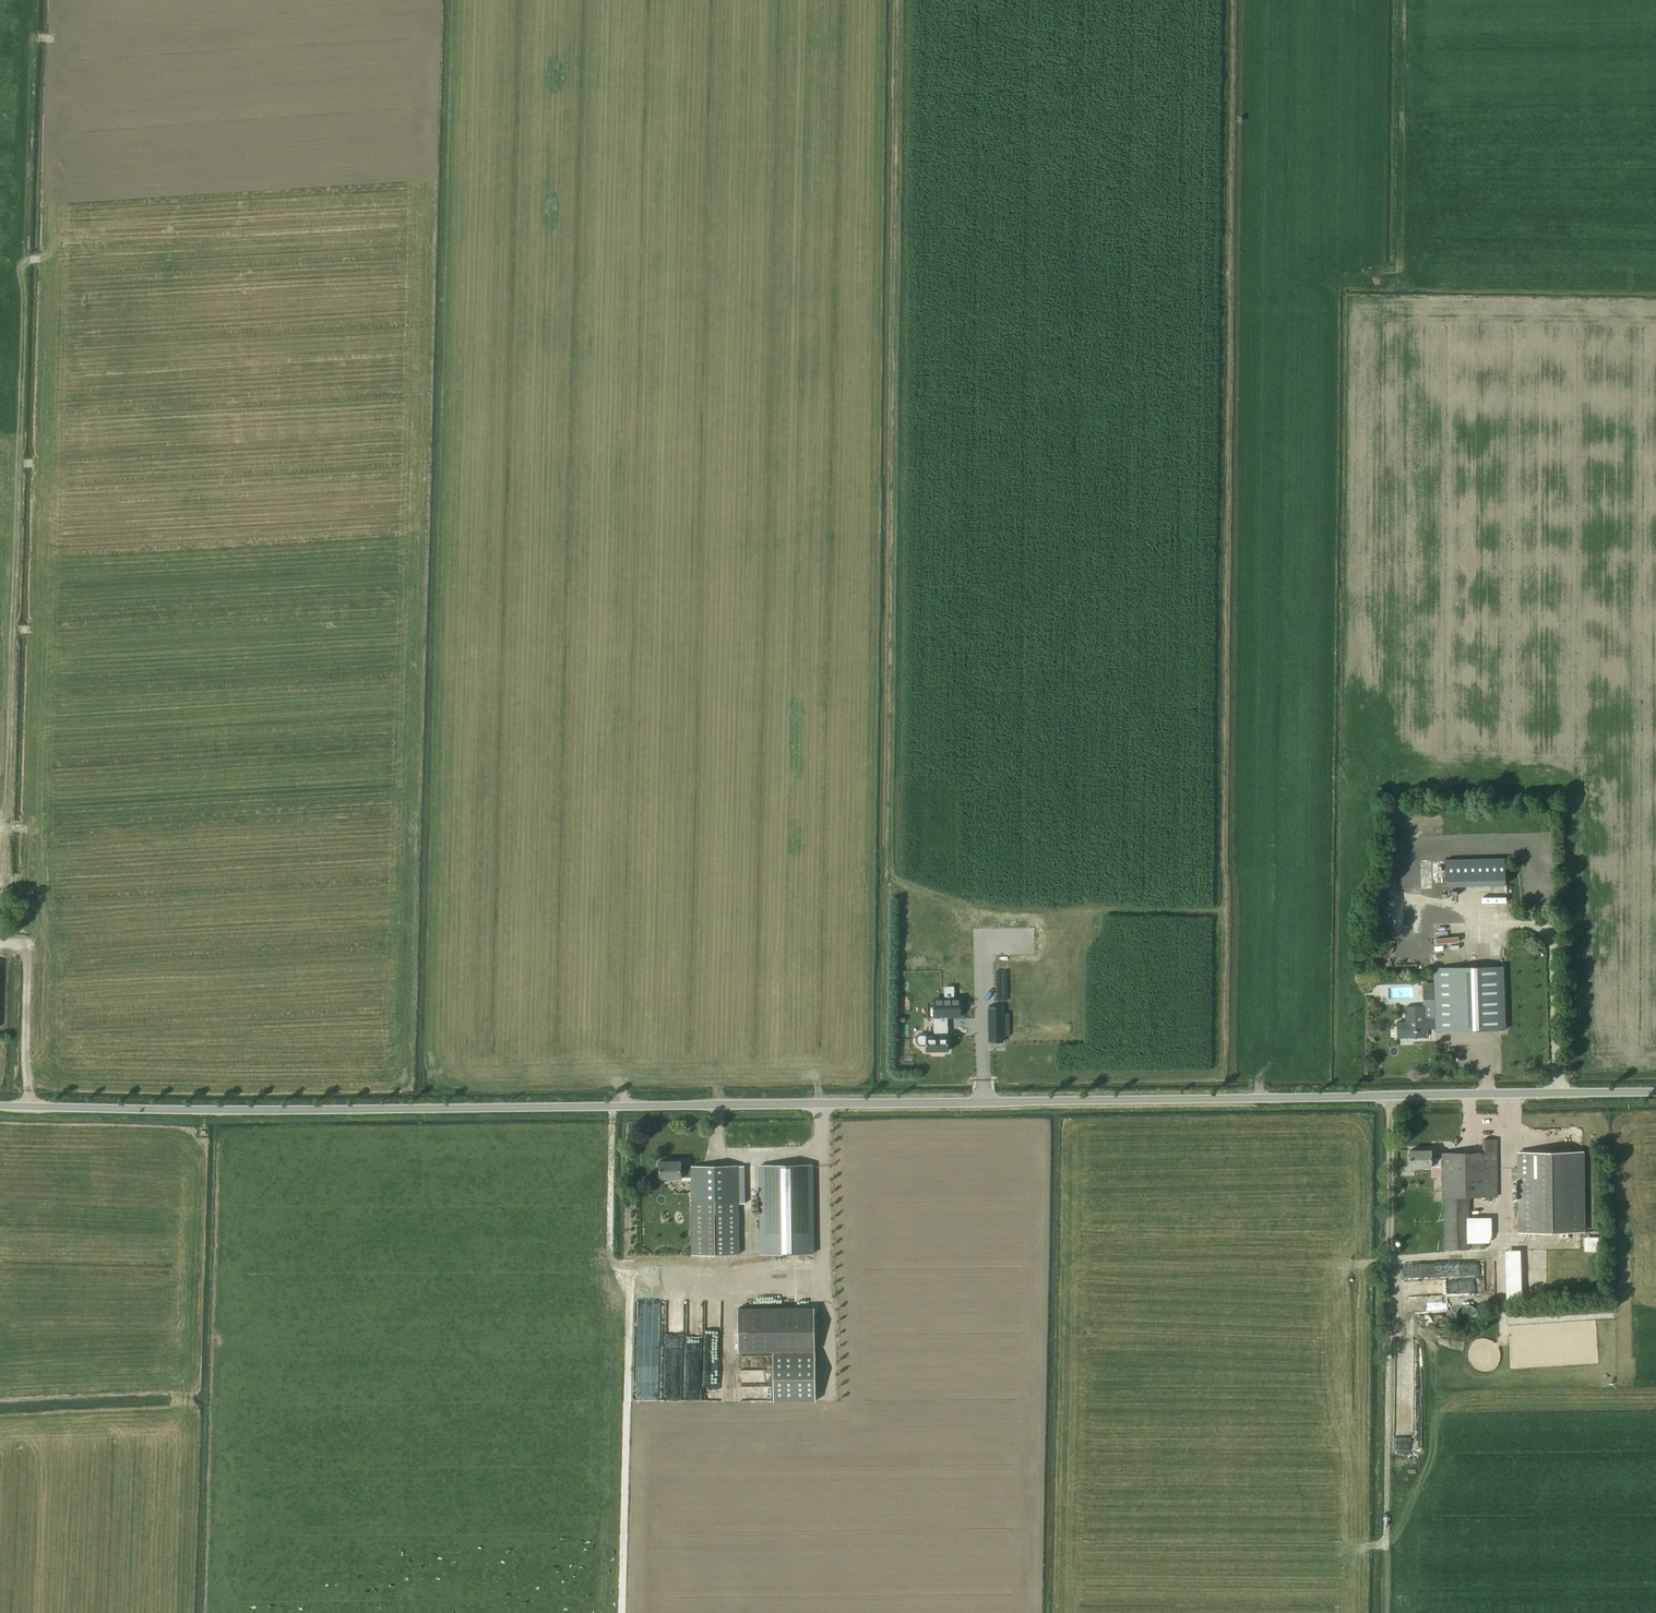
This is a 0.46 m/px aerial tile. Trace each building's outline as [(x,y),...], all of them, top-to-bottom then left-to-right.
[(1505,884),(1505,858),(1445,859),(1445,886),(1505,884)] [(1505,896),(1505,888),(1493,888),(1493,896),(1505,896)] [(987,929),(976,950),(995,960),(1006,939),(987,929)] [(1405,1021),(1397,1021),(1397,1038),(1425,1037),(1425,1029),(1435,1029),(1435,1031),(1505,1029),(1503,966),(1448,967),(1433,968),(1434,999),(1423,999),(1423,1006),(1405,1007),(1405,1021)] [(919,1034),(916,1037),(916,1043),(919,1045),(926,1045),(926,1051),(948,1051),(948,1036),(947,1027),(947,1017),(961,1017),(961,998),(934,999),(935,1036),(927,1036),(927,1034),(919,1034)] [(1002,1007),(989,1007),(989,1016),(1002,1016),(1002,1007)] [(1002,1033),(989,1033),(989,1042),(1002,1042),(1002,1033)] [(1409,1150),(1409,1167),(1431,1167),(1431,1166),(1441,1166),(1441,1197),(1444,1197),(1444,1250),(1470,1249),(1469,1197),(1497,1196),(1497,1138),(1482,1139),(1482,1152),(1441,1152),(1441,1157),(1431,1157),(1431,1150),(1409,1150)] [(1519,1152),(1520,1231),(1583,1230),(1582,1152),(1519,1152)] [(681,1161),(680,1161),(659,1161),(660,1178),(681,1178),(681,1177),(691,1177),(691,1211),(694,1211),(694,1255),(719,1254),(719,1211),(739,1210),(739,1165),(691,1165),(691,1168),(681,1168),(681,1161)] [(759,1165),(760,1254),(814,1254),(813,1199),(822,1200),(821,1164),(759,1165)] [(1469,1329),(1472,1328),(1475,1326),(1477,1324),(1478,1321),(1479,1318),(1479,1315),(1478,1311),(1476,1309),(1474,1306),(1471,1305),(1468,1304),(1464,1304),(1461,1305),(1459,1307),(1456,1309),(1455,1312),(1454,1316),(1454,1319),(1455,1322),(1457,1325),(1459,1327),(1462,1328),(1465,1329),(1469,1329)] [(739,1353),(773,1352),(774,1401),(816,1400),(814,1307),(738,1309),(739,1353)]
